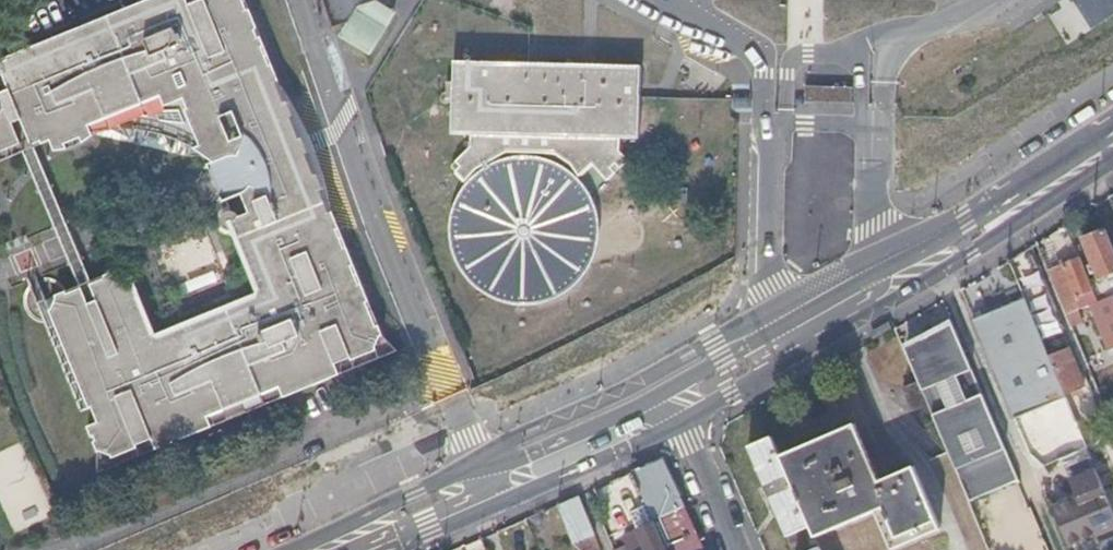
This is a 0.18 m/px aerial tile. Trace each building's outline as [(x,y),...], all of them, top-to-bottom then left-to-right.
[(172,90),(253,291),(141,337),(112,262),(24,298),(90,465),(244,404),(380,347),(241,0),(136,0),(0,54),(0,160),(49,140),(52,147),(82,135),(79,128),(172,90)] [(332,30),(346,25),(355,48),(373,58),(392,25),(374,14),(371,6),(380,3),(379,0),(321,0),(332,30)] [(1077,2),(1093,28),(1112,16),(1112,0),(1080,0),(1077,2)] [(642,70),(453,65),(452,138),(516,139),(624,141),(640,141),(642,70)] [(623,154),(624,141),(516,139),(522,168),(494,177),(476,193),(463,219),(462,246),(466,262),(472,272),(478,280),(488,289),(501,297),(522,302),(543,300),(561,294),(576,282),(588,265),(595,242),(592,217),(583,197),(575,188),(565,179),(590,161),(604,179),(630,164),(623,154)] [(1107,227),(1085,237),(1103,281),(1093,285),(1099,300),(1102,298),(1103,298),(1112,294),(1112,241),(1107,227)] [(1093,285),(1081,255),(1055,265),(1059,275),(1054,277),(1053,277),(1067,313),(1068,312),(1069,312),(1079,308),(1099,300),(1093,285)] [(1059,275),(1055,265),(1054,261),(1047,264),(1053,277),(1054,277),(1059,275)] [(1103,298),(1112,321),(1112,320),(1112,294),(1103,298)] [(1026,299),(1002,309),(1044,410),(1067,400),(1064,394),(1048,354),(1026,299)] [(1079,308),(1069,312),(1074,324),(1084,320),(1079,308)] [(1002,309),(982,317),(1024,418),(1044,410),(1002,309)] [(982,317),(975,320),(1017,421),(1024,418),(982,317)] [(941,336),(906,351),(969,500),(1019,479),(959,335),(943,342),(941,336)] [(1048,354),(1064,394),(1084,385),(1068,346),(1048,354)] [(902,385),(912,409),(925,403),(915,380),(902,385)] [(1076,421),(1086,447),(1096,470),(1109,464),(1089,416),(1076,421)] [(782,455),(817,537),(877,512),(893,549),(894,549),(942,529),(917,467),(902,473),(881,481),(856,424),(782,455)] [(774,435),(749,446),(794,549),(823,549),(817,537),(782,455),(774,435)] [(1112,526),(1112,512),(1109,502),(1096,470),(1086,447),(1063,457),(1079,496),(1082,504),(1056,514),(1068,545),(1112,526)] [(633,471),(655,523),(667,549),(703,549),(683,502),(664,457),(649,464),(633,471)] [(580,493),(560,502),(576,541),(597,532),(580,493)] [(1079,496),(1053,507),(1056,514),(1082,504),(1079,496)] [(655,523),(639,530),(637,537),(632,540),(632,549),(667,549),(655,523)] [(576,541),(580,549),(599,549),(603,548),(597,532),(576,541)] [(467,542),(470,549),(488,549),(482,535),(467,542)]
